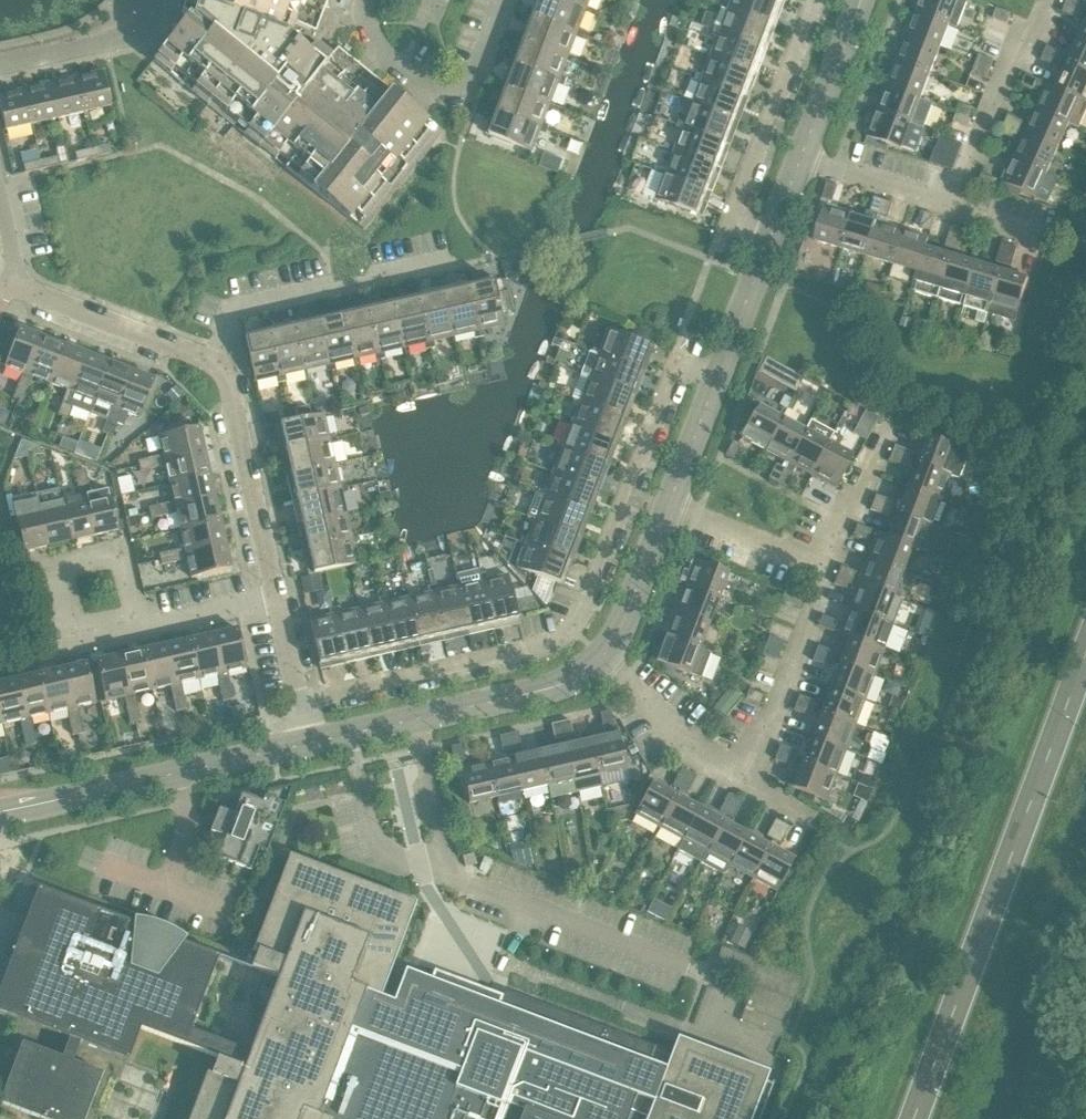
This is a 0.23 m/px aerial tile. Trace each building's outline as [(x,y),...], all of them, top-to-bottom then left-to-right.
[(327,0),(180,0),(180,1),(186,3),(184,8),(194,12),(191,21),(187,19),(153,61),(234,126),(244,113),(255,121),(244,134),(275,159),(286,146),(296,154),(285,168),(363,230),(442,133),(423,117),(332,44),(321,57),(312,50),(306,58),(287,42),(293,24),(315,32),(325,7),(327,0)] [(586,11),(559,0),(536,0),(536,1),(541,3),(536,16),(531,14),(530,16),(583,36),(585,32),(579,30),(586,11)] [(590,0),(559,0),(586,11),(590,0)] [(776,0),(732,0),(729,9),(776,26),(779,18),(774,16),(779,3),(784,5),(785,3),(776,0)] [(961,0),(920,0),(915,12),(957,28),(967,2),(961,0)] [(1074,0),(1067,0),(1065,5),(1083,13),(1085,6),(1085,5),(1074,0)] [(1083,13),(1065,5),(1062,12),(1080,20),(1083,13)] [(1007,25),(1011,14),(996,8),(992,19),(1007,25)] [(765,39),(770,26),(775,28),(776,26),(729,9),(722,28),(716,26),(714,30),(767,51),(771,41),(765,39)] [(957,28),(915,12),(905,38),(939,50),(949,25),(957,28)] [(583,36),(530,16),(527,25),(532,27),(527,40),(522,38),(521,40),(568,58),(576,38),(582,41),(583,36)] [(756,63),(761,50),(766,52),(767,51),(714,30),(712,35),(718,37),(711,56),(758,74),(761,65),(756,63)] [(930,75),(939,50),(905,38),(896,62),(930,75)] [(561,77),(568,58),(521,40),(518,48),(523,50),(518,63),(513,61),(512,64),(566,83),(567,79),(561,77)] [(1079,40),(1068,64),(1085,72),(1085,43),(1079,40)] [(1065,54),(1047,46),(1043,54),(1061,62),(1065,54)] [(1058,69),(1061,62),(1043,54),(1040,61),(1058,69)] [(990,69),(993,61),(978,55),(975,64),(990,69)] [(747,86),(752,73),(758,75),(758,74),(711,56),(704,76),(698,73),(696,77),(749,98),(753,88),(747,86)] [(920,99),(930,75),(896,62),(887,86),(920,99)] [(551,104),(558,85),(564,88),(566,83),(512,64),(509,72),(515,74),(510,87),(504,85),(503,87),(551,104)] [(986,79),(990,69),(975,64),(971,73),(986,79)] [(1068,64),(1057,89),(1080,99),(1079,100),(1085,103),(1085,72),(1068,64)] [(110,107),(102,72),(75,78),(83,113),(110,107)] [(1036,91),(1041,81),(1026,75),(1022,85),(1036,91)] [(738,111),(743,98),(748,100),(749,98),(696,77),(694,82),(700,85),(693,104),(740,122),(743,113),(738,111)] [(83,113),(75,78),(50,84),(58,119),(83,113)] [(58,119),(50,84),(24,89),(32,125),(58,119)] [(1069,124),(1079,100),(1080,99),(1057,89),(1047,84),(1036,109),(1069,124)] [(923,129),(933,104),(920,99),(887,86),(877,111),(911,124),(923,129)] [(543,123),(551,104),(503,87),(500,95),(506,97),(501,110),(495,108),(495,110),(548,130),(549,126),(543,123)] [(24,89),(0,95),(0,112),(4,131),(32,125),(24,89)] [(729,134),(734,121),(739,123),(740,122),(693,104),(685,123),(679,121),(678,124),(731,145),(734,136),(729,134)] [(971,119),(975,110),(960,104),(956,113),(971,119)] [(1058,149),(1069,124),(1036,109),(1025,134),(1058,149)] [(546,134),(548,130),(495,110),(491,119),(497,121),(492,134),(486,132),(486,134),(532,152),(540,132),(546,134)] [(901,150),(911,124),(877,111),(867,137),(901,150)] [(968,128),(971,119),(956,113),(953,122),(968,128)] [(1018,131),(1022,122),(1008,115),(1004,124),(1018,131)] [(720,158),(725,145),(730,147),(731,145),(678,124),(676,130),(682,132),(675,151),(722,169),(725,160),(720,158)] [(1014,140),(1018,131),(1004,124),(1000,133),(1014,140)] [(1047,173),(1058,149),(1025,134),(1014,158),(1047,173)] [(111,154),(109,145),(92,149),(94,158),(111,154)] [(94,158),(92,149),(74,153),(76,162),(94,158)] [(711,181),(716,168),(721,170),(722,169),(675,151),(667,170),(661,168),(660,172),(713,193),(716,183),(711,181)] [(952,170),(955,159),(939,155),(936,165),(952,170)] [(59,166),(57,157),(40,161),(42,169),(59,166)] [(1035,198),(1047,173),(1014,158),(1002,183),(1035,198)] [(42,169),(40,161),(22,165),(24,173),(42,169)] [(702,205),(707,192),(712,194),(713,193),(660,172),(658,177),(664,179),(656,199),(703,217),(707,207),(702,205)] [(993,190),(996,179),(981,175),(978,185),(993,190)] [(833,202),(837,186),(827,183),(822,198),(827,200),(833,202)] [(879,215),(883,200),(874,197),(869,213),(879,215)] [(888,218),(892,203),(883,200),(879,215),(888,218)] [(841,249),(851,214),(824,206),(814,241),(841,249)] [(931,231),(934,220),(935,216),(925,213),(920,228),(931,231)] [(866,256),(876,222),(851,214),(841,249),(866,256)] [(892,264),(902,230),(876,222),(866,256),(892,264)] [(953,249),(958,230),(951,228),(945,247),(953,249)] [(925,248),(929,238),(902,230),(892,264),(917,272),(925,248)] [(960,251),(966,233),(958,230),(953,249),(960,251)] [(1003,264),(1009,246),(1002,243),(996,262),(1003,264)] [(1011,267),(1017,248),(1009,246),(1003,264),(1011,267)] [(938,298),(951,256),(925,248),(917,272),(911,291),(938,298)] [(963,306),(976,263),(951,256),(938,298),(963,306)] [(988,314),(1002,271),(976,263),(963,306),(988,314)] [(1015,322),(1028,279),(1002,271),(988,314),(1015,322)] [(514,310),(509,291),(496,294),(492,276),(481,279),(482,284),(469,287),(467,282),(466,282),(479,338),(483,337),(482,330),(503,326),(500,313),(514,310)] [(479,338),(466,282),(456,284),(458,290),(444,293),(443,288),(441,288),(453,337),(473,332),(474,339),(479,338)] [(453,337),(441,288),(432,290),(433,296),(419,299),(418,293),(417,293),(430,349),(434,348),(433,341),(453,337)] [(430,349),(417,293),(407,296),(408,301),(395,304),(393,299),(392,299),(403,348),(424,344),(425,350),(430,349)] [(403,348),(392,299),(382,301),(384,307),(370,310),(369,304),(367,305),(380,360),(385,359),(383,353),(403,348)] [(380,360),(367,305),(357,307),(359,313),(345,316),(344,310),(343,310),(354,359),(374,355),(376,361),(380,360)] [(354,359),(343,310),(333,313),(334,318),(320,321),(319,316),(318,316),(330,372),(335,371),(333,364),(354,359)] [(330,372),(318,316),(308,318),(309,324),(296,327),(294,321),(293,322),(304,371),(324,366),(326,373),(330,372)] [(304,371),(293,322),(283,324),(285,329),(271,332),(270,327),(268,327),(281,383),(286,382),(284,375),(304,371)] [(281,383),(268,327),(259,329),(260,335),(246,338),(245,333),(243,333),(254,382),(275,377),(277,384),(281,383)] [(27,376),(41,337),(18,328),(4,367),(22,374),(27,376)] [(643,361),(648,348),(653,350),(654,348),(607,330),(599,350),(593,348),(591,352),(644,372),(648,363),(643,361)] [(49,384),(64,346),(41,337),(27,376),(22,374),(17,386),(27,390),(32,377),(49,384)] [(72,393),(86,354),(64,346),(49,384),(66,391),(72,393)] [(634,384),(639,371),(644,374),(644,372),(591,352),(589,356),(596,359),(588,378),(635,396),(639,386),(634,384)] [(94,401),(109,363),(86,354),(72,393),(66,391),(62,403),(72,407),(77,394),(94,401)] [(116,410),(130,371),(109,363),(94,401),(111,408),(116,410)] [(139,418),(151,389),(154,380),(130,371),(116,410),(111,408),(106,420),(117,424),(122,411),(139,418)] [(625,408),(630,395),(635,397),(635,396),(588,378),(581,397),(575,395),(573,399),(627,419),(630,410),(625,408)] [(23,402),(27,390),(17,386),(12,398),(23,402)] [(616,432),(621,419),(626,421),(627,419),(573,399),(571,403),(578,406),(570,425),(618,442),(621,434),(616,432)] [(67,419),(72,407),(62,403),(57,415),(67,419)] [(764,450),(781,418),(756,405),(739,437),(764,450)] [(328,436),(323,415),(274,426),(276,437),(282,435),(285,449),(279,450),(280,451),(335,439),(334,434),(328,436)] [(788,463),(804,431),(781,418),(764,450),(788,463)] [(112,436),(117,424),(106,420),(102,432),(112,436)] [(607,455),(612,442),(617,444),(618,442),(570,425),(563,445),(557,442),(555,447),(608,467),(612,457),(607,455)] [(204,452),(198,428),(159,437),(163,455),(164,461),(204,452)] [(811,475),(828,443),(804,431),(788,463),(811,475)] [(958,478),(968,452),(926,436),(916,462),(958,478)] [(334,465),(330,445),(336,443),(335,439),(280,451),(282,461),(287,460),(291,473),(285,475),(285,476),(334,465)] [(41,454),(39,447),(21,440),(13,460),(41,454)] [(734,461),(742,446),(732,441),(725,455),(734,461)] [(835,488),(852,457),(828,443),(811,475),(835,488)] [(912,453),(894,446),(891,453),(909,460),(912,453)] [(597,480),(602,467),(608,469),(608,467),(555,447),(553,451),(560,453),(552,473),(599,491),(603,481),(597,480)] [(209,475),(204,452),(164,461),(163,455),(150,458),(152,469),(165,466),(169,484),(209,475)] [(909,460),(891,453),(888,460),(906,467),(909,460)] [(152,469),(150,458),(137,461),(140,472),(152,469)] [(940,500),(949,476),(958,479),(958,478),(916,462),(906,487),(940,500)] [(776,483),(784,469),(775,464),(768,478),(776,483)] [(339,485),(334,465),(285,476),(287,486),(293,484),(296,498),(290,499),(291,501),(346,488),(345,483),(339,485)] [(87,482),(84,469),(73,472),(76,485),(87,482)] [(785,488),(793,473),(784,469),(776,483),(785,488)] [(588,503),(593,490),(598,492),(599,491),(552,473),(545,492),(538,490),(537,494),(590,514),(594,505),(588,503)] [(215,498),(209,475),(169,484),(173,502),(175,508),(215,498)] [(94,536),(85,496),(90,495),(87,482),(76,485),(79,498),(61,502),(71,542),(94,536)] [(940,500),(906,487),(897,512),(931,525),(941,529),(950,504),(940,500)] [(346,514),(341,494),(347,492),(346,488),(291,501),(293,510),(299,509),(302,523),(296,524),(296,525),(346,514)] [(71,542),(61,502),(58,489),(35,494),(47,547),(71,542)] [(118,531),(109,491),(90,495),(85,496),(94,536),(118,531)] [(829,511),(836,497),(826,491),(819,506),(829,511)] [(47,547),(35,494),(11,500),(23,552),(47,547)] [(579,527),(584,514),(590,516),(590,514),(537,494),(535,498),(541,501),(534,520),(581,538),(585,529),(579,527)] [(890,510),(893,502),(875,495),(872,503),(890,510)] [(220,522),(215,498),(175,508),(173,502),(161,505),(163,516),(176,513),(180,531),(220,522)] [(887,517),(890,510),(872,503),(869,510),(887,517)] [(163,516),(161,505),(148,508),(150,519),(163,516)] [(921,551),(931,525),(897,512),(888,537),(878,533),(877,534),(911,546),(911,547),(921,551)] [(350,534),(346,514),(296,525),(299,535),(304,534),(307,547),(302,549),(302,550),(358,537),(357,533),(350,534)] [(570,550),(575,537),(581,539),(581,538),(534,520),(527,539),(520,537),(519,541),(572,561),(576,552),(570,550)] [(225,545),(220,522),(180,531),(184,549),(185,554),(225,545)] [(867,541),(871,530),(856,525),(852,535),(867,541)] [(901,572),(911,547),(911,546),(877,534),(868,559),(901,572)] [(357,564),(352,543),(359,542),(358,537),(302,550),(304,560),(310,558),(313,572),(307,573),(308,575),(357,564)] [(561,574),(566,561),(572,563),(572,561),(519,541),(517,545),(523,548),(516,568),(563,586),(567,576),(561,574)] [(231,569),(225,545),(185,554),(184,549),(171,552),(174,562),(186,560),(191,578),(231,569)] [(174,562),(171,552),(158,554),(161,565),(174,562)] [(892,597),(901,572),(868,559),(858,584),(892,597)] [(718,599),(728,573),(694,560),(684,586),(718,599)] [(852,581),(855,572),(840,566),(837,576),(852,581)] [(518,625),(507,575),(486,580),(485,574),(480,575),(493,630),(503,628),(501,623),(515,620),(516,625),(518,625)] [(493,630),(480,575),(476,576),(477,582),(457,587),(468,636),(478,634),(477,628),(490,625),(492,631),(493,630)] [(848,590),(852,581),(837,576),(833,585),(848,590)] [(883,621),(892,597),(858,584),(849,608),(883,621)] [(468,636),(457,587),(437,591),(435,585),(431,586),(444,642),(453,639),(452,634),(466,631),(467,636),(468,636)] [(444,642),(431,586),(426,587),(428,594),(408,598),(419,647),(429,645),(427,639),(441,636),(442,642),(444,642)] [(708,624),(718,599),(684,586),(675,611),(708,624)] [(797,607),(801,596),(786,590),(782,601),(797,607)] [(419,647),(408,598),(388,603),(386,596),(382,597),(394,653),(404,651),(403,645),(416,642),(418,647),(419,647)] [(394,653),(382,597),(377,598),(379,605),(359,609),(370,658),(380,656),(378,651),(392,648),(393,653),(394,653)] [(370,658),(359,609),(339,614),(337,607),(332,608),(345,664),(355,662),(354,656),(367,653),(369,659),(370,658)] [(345,664),(332,608),(328,609),(329,616),(308,621),(320,670),(330,667),(329,662),(343,659),(344,664),(345,664)] [(872,647),(873,646),(883,621),(849,608),(839,635),(849,638),(872,647)] [(699,648),(708,624),(675,611),(665,636),(699,648)] [(832,632),(836,622),(821,616),(817,626),(832,632)] [(246,669),(237,629),(212,635),(222,675),(216,676),(219,689),(230,686),(227,673),(246,669)] [(222,675),(212,635),(189,640),(198,680),(216,676),(222,675)] [(699,649),(699,648),(665,636),(655,662),(700,679),(710,653),(699,649)] [(780,651),(784,642),(769,636),(765,645),(780,651)] [(873,676),(883,650),(873,646),(872,647),(849,638),(839,663),(873,676)] [(198,680),(189,640),(167,645),(176,685),(170,686),(173,699),(184,697),(181,684),(198,680)] [(176,685),(167,645),(143,651),(152,691),(170,686),(176,685)] [(777,660),(780,651),(765,645),(762,654),(777,660)] [(836,653),(817,646),(815,654),(833,661),(836,653)] [(152,691),(143,651),(119,656),(128,696),(123,697),(126,710),(137,708),(134,695),(152,691)] [(830,668),(833,661),(815,654),(812,661),(830,668)] [(128,696),(119,656),(95,661),(104,701),(123,697),(128,696)] [(96,703),(87,663),(62,669),(72,709),(66,710),(69,723),(80,721),(77,707),(96,703)] [(864,701),(873,676),(839,663),(830,688),(864,701)] [(72,709),(62,669),(39,674),(48,714),(66,710),(72,709)] [(48,714),(39,674),(15,679),(24,719),(19,721),(22,734),(33,731),(30,718),(48,714)] [(15,679),(0,683),(0,718),(2,725),(19,721),(24,719),(15,679)] [(233,699),(230,686),(219,689),(222,702),(233,699)] [(854,726),(864,701),(830,688),(821,713),(854,726)] [(759,706),(763,696),(748,690),(744,700),(759,706)] [(816,703),(798,696),(796,703),(814,710),(816,703)] [(186,710),(184,697),(173,699),(176,712),(186,710)] [(811,718),(814,710),(796,703),(793,711),(811,718)] [(140,720),(137,708),(126,710),(129,723),(140,720)] [(614,727),(611,713),(610,711),(599,713),(603,729),(614,727)] [(845,750),(854,726),(821,713),(811,737),(845,750)] [(573,736),(569,720),(560,722),(563,738),(573,736)] [(83,733),(80,721),(69,723),(72,736),(83,733)] [(563,738),(560,722),(550,725),(554,740),(563,738)] [(36,744),(33,731),(22,734),(25,746),(36,744)] [(521,748),(518,732),(508,734),(511,750),(521,748)] [(626,768),(618,733),(591,739),(599,774),(626,768)] [(511,750),(508,734),(499,736),(502,752),(511,750)] [(835,775),(845,750),(811,737),(802,763),(835,775)] [(599,774),(591,739),(565,745),(573,780),(575,793),(602,787),(599,774)] [(465,760),(461,745),(450,747),(454,763),(465,760)] [(573,780),(565,745),(539,751),(547,786),(573,780)] [(798,752),(779,745),(777,753),(795,760),(798,752)] [(547,786),(539,751),(513,757),(521,792),(547,786)] [(792,767),(795,760),(777,753),(774,760),(792,767)] [(521,792),(513,757),(487,763),(495,798),(521,792)] [(495,798),(487,763),(460,769),(468,804),(495,798)] [(825,801),(835,775),(802,763),(792,788),(825,801)] [(679,789),(688,772),(681,769),(672,786),(679,789)] [(686,793),(695,776),(688,772),(679,789),(686,793)] [(658,827),(676,796),(651,782),(634,814),(658,827)] [(726,815),(735,798),(728,794),(719,811),(726,815)] [(266,854),(284,805),(264,797),(261,803),(241,795),(237,805),(232,803),(225,806),(223,811),(218,809),(210,832),(224,838),(217,858),(250,870),(257,851),(266,854)] [(682,840),(699,808),(676,796),(658,827),(682,840)] [(733,819),(742,802),(735,798),(726,815),(733,819)] [(700,862),(722,821),(699,808),(682,840),(677,850),(700,862)] [(772,840),(782,823),(775,819),(765,836),(772,840)] [(723,875),(746,834),(722,821),(700,862),(723,875)] [(779,844),(789,827),(782,823),(772,840),(779,844)] [(752,878),(769,847),(746,834),(723,875),(729,865),(752,878)] [(776,891),(794,860),(769,847),(752,878),(776,891)] [(676,1038),(670,1053),(504,990),(486,1037),(380,997),(415,904),(289,856),(253,951),(257,953),(252,968),(278,978),(250,1053),(190,1031),(218,956),(182,942),(186,938),(178,933),(170,928),(161,925),(152,922),(143,920),(133,918),(133,924),(126,921),(109,966),(83,956),(100,911),(37,887),(36,889),(41,891),(6,1013),(0,1010),(0,1012),(69,1038),(61,1058),(21,1043),(0,1099),(0,1104),(40,1118),(85,1118),(102,1074),(72,1062),(79,1043),(127,1061),(139,1029),(217,1058),(210,1074),(206,1073),(189,1118),(759,1118),(772,1084),(765,1082),(769,1073),(676,1038)] [(775,1047),(801,978),(720,949),(711,972),(751,986),(734,1032),(775,1047)]
